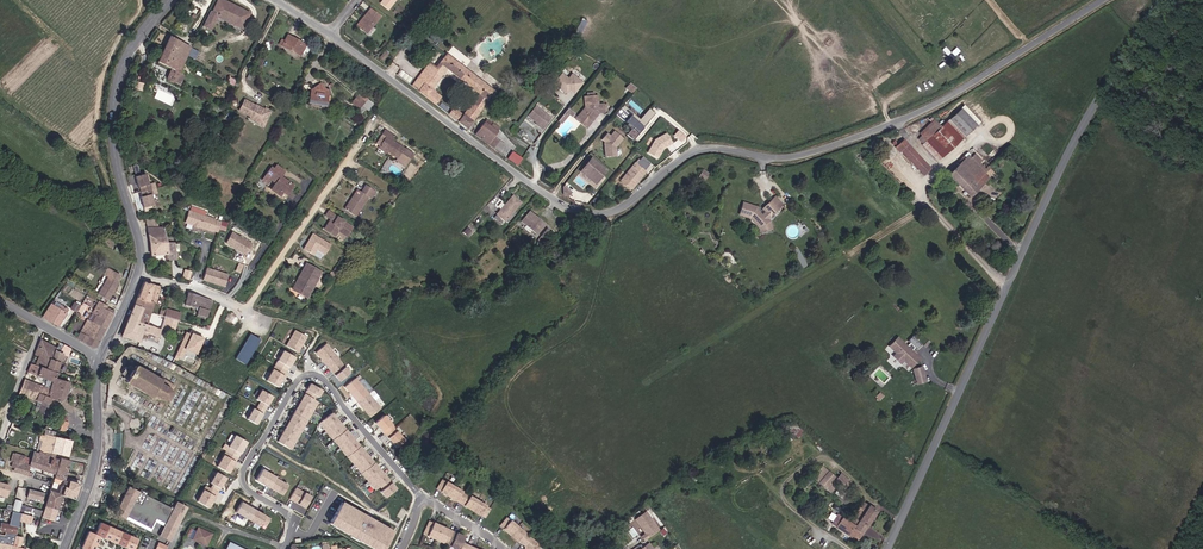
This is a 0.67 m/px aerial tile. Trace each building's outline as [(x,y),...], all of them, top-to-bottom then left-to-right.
[(222,0),(217,0),(210,14),(208,13),(202,26),(210,30),(217,17),(242,29),(250,14),(222,0)] [(380,4),(387,10),(395,0),(383,0),(380,4)] [(380,16),(370,8),(356,26),(366,34),(380,16)] [(306,45),(288,35),(284,41),(281,40),(279,44),(300,56),(306,45)] [(191,47),(169,36),(157,62),(171,69),(166,79),(179,85),(184,76),(178,73),(191,47)] [(383,60),(388,54),(385,51),(380,57),(383,60)] [(495,90),(446,54),(436,68),(429,63),(411,87),(435,105),(441,98),(431,90),(447,69),(478,93),(462,113),(453,107),(447,114),(466,128),(495,90)] [(264,58),(259,55),(255,63),(260,66),(264,58)] [(563,72),(554,84),(567,94),(570,90),(574,94),(583,82),(572,73),(570,77),(563,72)] [(135,81),(133,88),(141,90),(143,82),(135,81)] [(329,90),(325,90),(321,83),(315,88),(313,93),(310,92),(308,103),(320,106),(321,104),(326,105),(329,90)] [(635,88),(630,83),(626,88),(632,93),(635,88)] [(367,99),(359,93),(356,96),(364,103),(367,99)] [(364,103),(356,96),(351,103),(358,110),(364,103)] [(586,127),(599,113),(604,112),(603,111),(606,111),(606,105),(603,105),(603,104),(598,105),(597,96),(584,97),(585,108),(575,118),(586,127)] [(255,105),(245,100),(239,110),(250,116),(249,118),(257,122),(256,123),(263,127),(266,120),(265,120),(270,110),(266,107),(265,109),(256,104),(255,105)] [(370,108),(373,104),(368,100),(364,103),(370,108)] [(368,111),(370,108),(364,103),(359,110),(362,113),(365,109),(368,111)] [(552,118),(536,106),(528,116),(544,129),(552,118)] [(628,135),(635,140),(656,113),(649,108),(641,119),(624,106),(622,108),(633,116),(628,122),(634,127),(628,135)] [(574,113),(568,108),(558,121),(561,123),(568,114),(571,117),(574,113)] [(942,126),(935,118),(920,132),(923,134),(918,139),(923,144),(922,145),(937,161),(941,157),(941,158),(977,124),(962,108),(942,126)] [(498,130),(485,121),(474,135),(487,145),(493,138),(498,130)] [(411,154),(391,140),(394,136),(385,130),(382,134),(386,137),(379,146),(388,152),(397,158),(396,160),(404,165),(411,154)] [(618,157),(617,147),(625,138),(615,130),(611,135),(608,133),(602,140),(605,143),(605,157),(618,157)] [(686,137),(679,130),(675,135),(682,142),(686,137)] [(668,133),(655,139),(647,153),(658,159),(665,148),(673,144),(668,133)] [(379,146),(386,137),(382,134),(376,144),(379,146)] [(497,140),(493,138),(487,145),(491,148),(497,140)] [(930,168),(903,140),(895,148),(899,152),(900,151),(923,175),(930,168)] [(512,150),(506,158),(517,165),(522,157),(512,150)] [(983,159),(976,152),(972,156),(967,152),(946,172),(969,196),(986,180),(994,172),(990,168),(992,166),(990,164),(986,168),(980,162),(983,159)] [(609,170),(592,157),(580,171),(597,185),(609,170)] [(645,165),(639,159),(636,162),(643,168),(645,165)] [(645,171),(635,163),(620,181),(631,190),(645,171)] [(293,186),(280,177),(284,171),(276,165),(273,169),(271,168),(262,180),(267,184),(270,180),(275,183),(270,190),(279,196),(282,192),(286,195),(293,186)] [(150,194),(152,194),(150,185),(148,185),(145,174),(135,177),(138,188),(139,187),(142,197),(140,197),(143,208),(153,205),(150,194)] [(376,192),(366,185),(361,192),(358,190),(344,209),(354,216),(368,197),(371,199),(376,192)] [(521,203),(512,196),(496,214),(497,214),(504,220),(504,221),(514,211),(521,203)] [(763,214),(758,209),(758,208),(757,206),(743,201),(739,215),(749,218),(758,228),(759,233),(773,230),(771,221),(768,217),(782,204),(775,197),(762,209),(765,212),(763,214)] [(191,212),(189,211),(186,223),(212,231),(212,230),(217,232),(221,222),(215,220),(216,220),(200,215),(191,212)] [(352,227),(328,212),(325,216),(332,220),(330,222),(329,221),(324,229),(334,236),(337,231),(346,237),(352,227)] [(506,220),(509,222),(516,214),(513,212),(506,220)] [(544,225),(529,212),(521,221),(536,234),(544,225)] [(151,256),(167,254),(166,260),(176,260),(175,252),(174,242),(166,242),(164,228),(158,228),(158,224),(156,224),(156,218),(146,218),(145,219),(150,244),(151,256)] [(551,232),(547,229),(541,236),(541,237),(544,239),(549,233),(551,232)] [(232,232),(226,243),(234,248),(235,247),(236,248),(237,250),(242,253),(244,249),(248,251),(252,244),(232,232)] [(307,243),(303,249),(313,255),(316,249),(324,254),(330,245),(313,234),(310,238),(311,239),(309,243),(307,243)] [(321,272),(307,264),(292,289),(306,297),(321,272)] [(108,301),(118,284),(116,283),(120,276),(107,268),(103,275),(108,277),(97,295),(108,301)] [(206,268),(203,280),(214,284),(214,282),(216,283),(216,284),(224,287),(228,275),(206,268)] [(191,272),(185,270),(183,277),(188,279),(191,272)] [(160,288),(142,281),(123,337),(139,342),(142,332),(158,337),(165,317),(149,312),(152,302),(155,303),(160,288)] [(212,300),(197,295),(188,292),(185,305),(198,308),(197,314),(206,318),(212,300)] [(58,326),(67,310),(55,302),(56,301),(53,300),(43,317),(58,326)] [(112,311),(106,308),(107,306),(98,301),(88,321),(87,320),(77,338),(95,348),(113,314),(111,313),(112,311)] [(77,311),(80,306),(75,302),(71,308),(77,311)] [(82,314),(87,305),(83,303),(78,311),(82,314)] [(180,313),(167,309),(165,317),(178,321),(180,313)] [(199,334),(186,329),(176,357),(183,360),(187,350),(198,354),(204,338),(198,336),(199,334)] [(306,337),(295,330),(286,346),(297,352),(306,337)] [(259,339),(250,334),(236,359),(244,364),(259,339)] [(908,340),(916,349),(921,343),(913,335),(908,340)] [(916,356),(911,351),(909,351),(906,349),(907,347),(897,337),(889,346),(896,353),(896,357),(899,360),(903,360),(910,368),(918,360),(915,357),(916,356)] [(63,353),(54,350),(55,347),(40,341),(34,355),(39,356),(35,365),(31,364),(27,372),(52,382),(49,389),(24,379),(18,395),(48,406),(51,399),(61,403),(63,397),(69,382),(54,377),(63,353)] [(315,353),(328,368),(339,359),(325,344),(321,348),(315,353)] [(295,358),(283,351),(275,365),(286,372),(295,358)] [(899,360),(896,357),(896,353),(893,357),(900,364),(903,360),(899,360)] [(350,373),(338,360),(328,368),(340,381),(350,373)] [(278,387),(286,372),(275,365),(266,381),(278,387)] [(169,396),(169,394),(170,394),(170,392),(169,392),(171,392),(174,386),(159,377),(158,380),(152,376),(150,375),(150,376),(144,372),(143,371),(142,371),(136,367),(137,367),(135,366),(135,367),(134,366),(134,367),(134,366),(133,368),(129,366),(128,368),(125,367),(121,374),(124,375),(122,378),(126,380),(126,381),(125,382),(126,382),(125,382),(126,382),(126,383),(127,383),(134,387),(134,388),(135,387),(142,392),(143,393),(143,392),(152,397),(153,395),(159,398),(159,399),(160,399),(162,399),(164,399),(165,399),(166,399),(167,399),(167,398),(168,398),(168,397),(169,396)] [(926,382),(922,366),(913,368),(917,384),(926,382)] [(368,393),(355,378),(345,387),(357,402),(368,393)] [(319,397),(322,391),(311,384),(277,442),(291,450),(319,402),(312,398),(314,395),(319,397)] [(247,419),(256,425),(272,397),(261,390),(256,400),(260,402),(255,410),(253,409),(247,419)] [(381,408),(368,393),(357,402),(371,417),(381,408)] [(331,413),(320,423),(376,490),(382,485),(384,488),(381,492),(386,497),(396,489),(331,413)] [(393,427),(382,416),(373,424),(381,432),(386,427),(389,431),(393,427)] [(402,438),(393,428),(386,435),(397,448),(405,441),(403,439),(402,440),(402,438)] [(66,456),(70,442),(54,437),(55,432),(45,430),(43,436),(41,435),(35,453),(33,452),(29,465),(27,464),(29,458),(13,453),(10,461),(13,462),(11,466),(15,467),(14,471),(31,476),(32,472),(51,478),(53,474),(54,474),(41,517),(54,521),(62,496),(74,499),(79,484),(69,481),(68,483),(63,481),(70,461),(59,457),(58,461),(53,459),(55,453),(66,456)] [(237,458),(246,443),(234,436),(226,451),(237,458)] [(228,474),(237,458),(226,451),(217,467),(228,474)] [(830,482),(835,476),(822,465),(812,477),(830,492),(835,486),(830,482)] [(255,480),(269,488),(275,478),(261,470),(255,480)] [(197,502),(208,508),(217,493),(226,478),(216,473),(210,484),(212,485),(210,489),(206,486),(197,502)] [(850,481),(841,474),(835,481),(844,489),(850,481)] [(281,479),(276,477),(269,488),(281,495),(287,486),(280,481),(281,479)] [(490,508),(441,481),(436,489),(485,517),(490,508)] [(0,482),(0,495),(8,497),(11,486),(0,482)] [(177,526),(187,508),(176,502),(172,509),(146,495),(139,492),(128,486),(115,512),(126,518),(127,516),(152,529),(150,532),(169,542),(177,526)] [(295,488),(289,499),(304,508),(311,497),(295,488)] [(45,493),(30,489),(28,497),(43,501),(45,493)] [(341,502),(329,524),(374,548),(383,548),(393,532),(341,502)] [(255,511),(241,503),(235,513),(250,521),(260,527),(261,524),(266,526),(270,520),(255,511)] [(876,511),(863,503),(852,519),(850,518),(848,521),(842,518),(836,527),(854,540),(859,533),(861,534),(876,511)] [(31,508),(20,505),(19,510),(29,513),(31,508)] [(2,524),(1,530),(6,532),(5,536),(0,534),(0,543),(3,544),(14,546),(21,514),(13,512),(10,526),(2,524)] [(644,541),(659,530),(646,512),(635,520),(645,534),(641,537),(644,541)] [(836,527),(842,518),(837,514),(831,524),(836,527)] [(33,517),(23,515),(21,521),(32,523),(33,517)] [(538,545),(507,518),(500,526),(521,544),(522,543),(525,546),(525,548),(539,548),(538,545)] [(428,522),(423,534),(458,548),(475,548),(461,543),(464,537),(428,522)] [(102,523),(97,534),(131,548),(136,548),(140,540),(102,523)] [(210,534),(197,529),(193,539),(205,545),(210,534)] [(89,532),(83,548),(86,548),(97,548),(102,537),(89,532)] [(20,548),(23,538),(16,537),(14,546),(3,544),(0,543),(0,548),(25,548),(20,548)]
